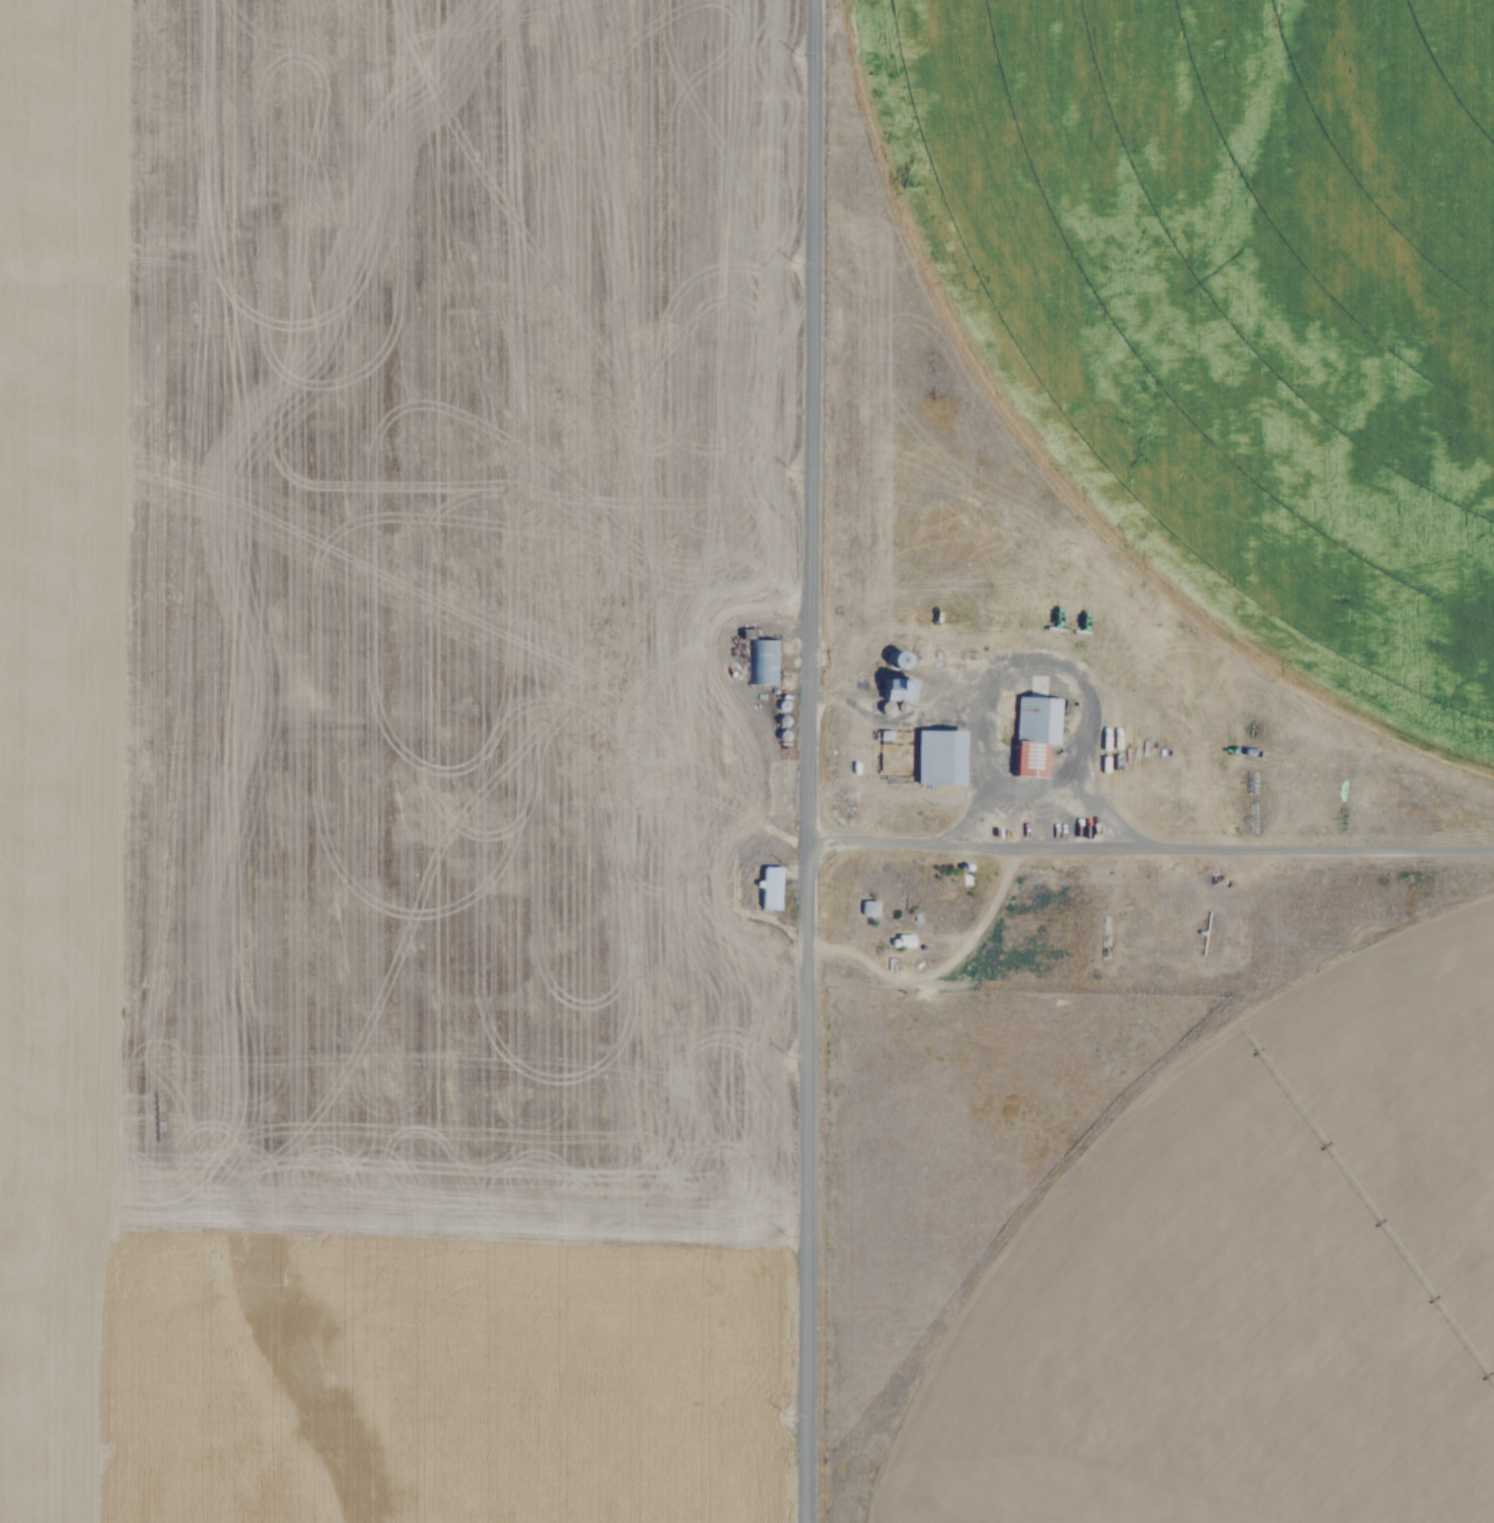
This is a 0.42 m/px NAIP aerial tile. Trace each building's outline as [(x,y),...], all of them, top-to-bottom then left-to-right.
[(918,783),(966,783),(966,729),(919,728),(918,783)] [(780,908),(782,866),(764,866),(762,907),(780,908)] [(862,915),(879,915),(879,900),(862,900),(862,915)] [(899,945),(912,945),(912,934),(899,933),(899,945)]
